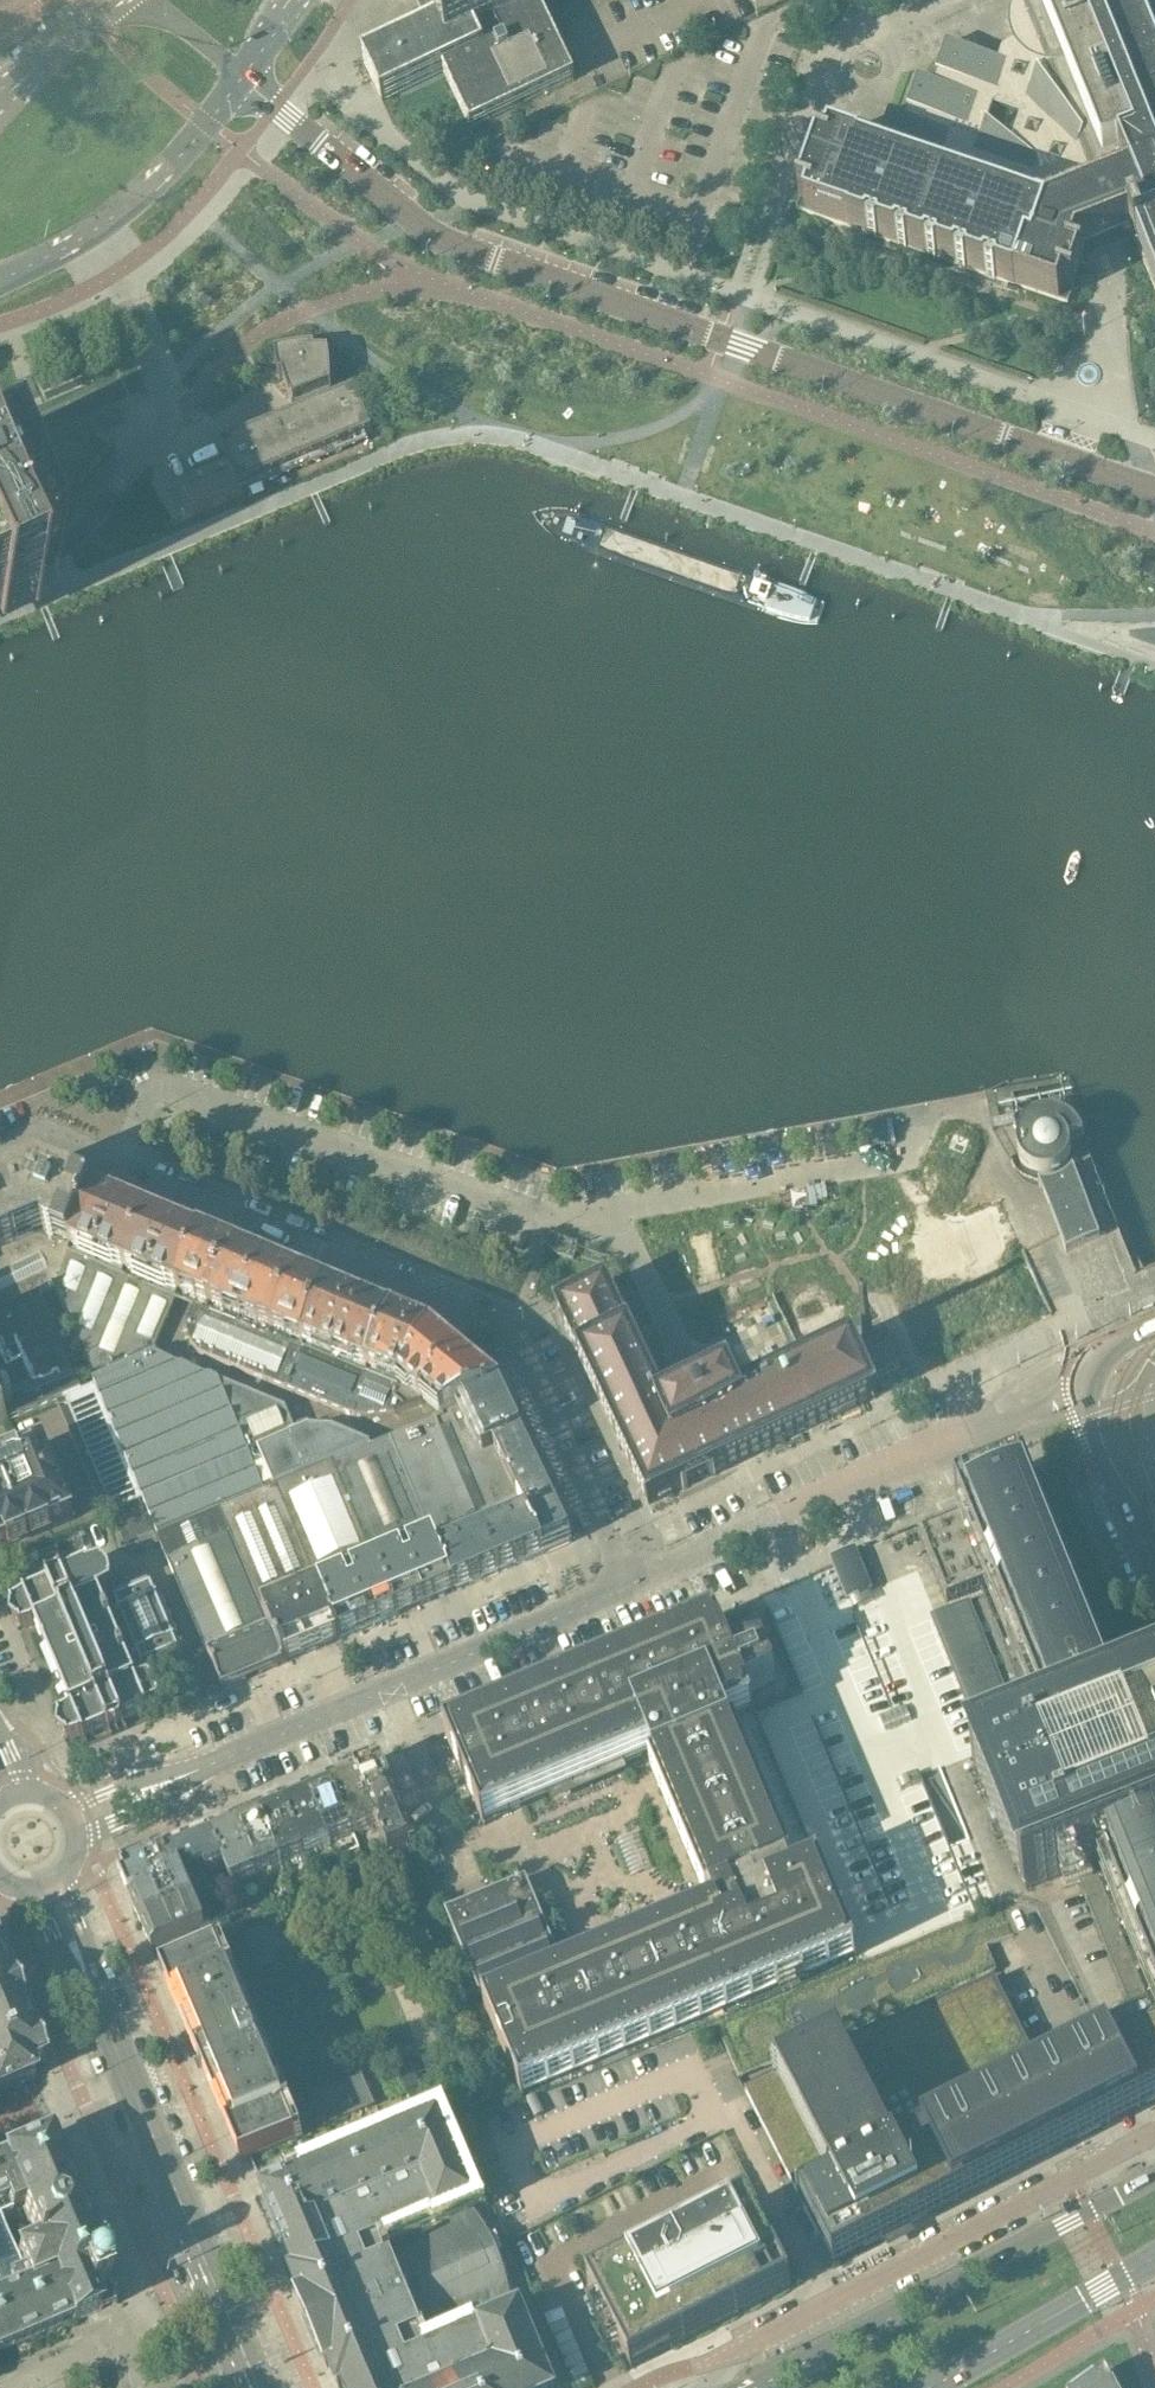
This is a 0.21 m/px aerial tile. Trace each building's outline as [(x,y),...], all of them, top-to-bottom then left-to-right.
[(545,13),(541,4),(549,0),(414,0),(417,9),(427,31),(363,61),(382,101),(445,72),(454,92),(470,129),(576,80),(545,13)] [(1122,0),(1025,0),(1024,2),(1022,4),(1021,6),(1020,7),(1019,9),(1018,11),(1017,13),(1017,15),(1017,17),(1016,18),(1016,20),(1016,21),(1016,23),(1016,25),(1016,26),(1016,28),(1016,29),(1016,31),(1016,32),(1017,34),(1017,35),(1017,37),(1018,38),(1019,39),(1019,41),(1020,42),(1013,46),(1003,52),(999,63),(947,45),(936,75),(937,75),(934,86),(918,80),(908,110),(909,110),(905,121),(894,117),(890,116),(889,116),(879,145),(880,146),(876,157),(876,158),(874,157),(864,153),(830,141),(826,152),(818,149),(816,148),(815,151),(817,152),(801,197),(800,196),(798,200),(800,200),(808,203),(805,214),(829,222),(843,227),(848,229),(848,230),(1015,287),(1020,289),(1059,302),(1063,289),(1072,292),(1073,292),(1075,289),(1072,288),(1080,266),(1082,267),(1083,263),(1063,256),(1079,250),(1084,248),(1082,244),(1095,239),(1095,240),(1096,241),(1097,242),(1099,243),(1100,244),(1101,244),(1103,244),(1105,244),(1106,244),(1107,243),(1109,242),(1110,241),(1110,240),(1111,238),(1111,237),(1111,235),(1111,234),(1111,232),(1123,227),(1125,231),(1130,229),(1154,291),(1154,74),(1122,0)] [(1154,74),(1154,0),(1122,0),(1154,74)] [(221,443),(228,461),(172,484),(183,510),(238,488),(371,433),(363,415),(362,414),(356,393),(367,388),(370,387),(369,384),(334,398),(331,391),(333,390),(330,356),(316,355),(316,351),(297,352),(276,356),(279,379),(281,379),(281,377),(283,377),(292,405),(294,404),(298,413),(221,443)] [(14,446),(0,413),(0,452),(14,446)] [(0,628),(4,627),(3,625),(33,613),(33,614),(37,613),(24,582),(53,571),(54,572),(58,571),(49,551),(20,482),(12,463),(9,464),(9,466),(0,470),(0,628)] [(1016,1125),(1014,1116),(992,1120),(994,1129),(1016,1125)] [(1073,1172),(1067,1168),(1068,1166),(1069,1164),(1070,1162),(1071,1160),(1071,1157),(1071,1155),(1071,1153),(1071,1150),(1071,1148),(1084,1143),(1083,1140),(1082,1138),(1081,1135),(1080,1133),(1078,1131),(1076,1129),(1074,1127),(1072,1125),(1068,1122),(1066,1121),(1063,1120),(1059,1119),(1053,1118),(1049,1118),(1045,1118),(1041,1119),(1038,1120),(1034,1122),(1031,1124),(1028,1127),(1025,1130),(1023,1133),(1021,1136),(1019,1140),(1018,1144),(1018,1148),(1018,1152),(1018,1156),(1019,1160),(1021,1164),(1023,1167),(1026,1170),(1027,1172),(1030,1174),(1033,1176),(1035,1177),(1036,1177),(1040,1178),(1039,1186),(1059,1238),(1066,1254),(1100,1240),(1094,1224),(1074,1174),(1073,1172)] [(94,1198),(40,1176),(0,1193),(0,1313),(41,1296),(56,1289),(94,1198)] [(89,1371),(149,1221),(94,1198),(56,1289),(89,1371)] [(160,1350),(182,1297),(203,1244),(149,1221),(89,1371),(93,1381),(160,1350)] [(241,1371),(278,1274),(203,1244),(182,1297),(199,1304),(190,1327),(193,1341),(207,1358),(241,1371)] [(287,1390),(326,1293),(278,1274),(241,1371),(287,1390)] [(853,1346),(797,1373),(739,1400),(730,1380),(666,1410),(607,1286),(556,1310),(563,1326),(648,1506),(699,1482),(878,1397),(872,1385),(906,1369),(894,1342),(859,1359),(853,1346)] [(353,1417),(393,1321),(326,1293),(287,1390),(353,1417)] [(41,1296),(0,1313),(0,1426),(66,1399),(81,1392),(41,1296)] [(397,1415),(430,1336),(393,1321),(353,1417),(359,1420),(397,1415)] [(429,1406),(453,1354),(432,1336),(430,1336),(397,1415),(405,1414),(429,1406)] [(95,1387),(143,1502),(158,1537),(218,1512),(280,1487),(336,1463),(370,1449),(335,1432),(313,1431),(298,1436),(287,1411),(163,1356),(160,1350),(93,1381),(95,1387)] [(499,1393),(463,1363),(453,1354),(429,1406),(443,1419),(488,1399),(499,1393)] [(143,1502),(95,1387),(81,1392),(66,1399),(113,1514),(143,1502)] [(501,1395),(499,1393),(488,1399),(443,1419),(392,1440),(412,1486),(455,1468),(499,1450),(522,1440),(501,1395)] [(392,1440),(370,1449),(336,1463),(378,1563),(434,1540),(412,1486),(392,1440)] [(532,1460),(522,1440),(499,1450),(543,1555),(572,1543),(555,1509),(559,1507),(552,1492),(548,1494),(539,1475),(543,1473),(536,1458),(532,1460)] [(9,1546),(10,1548),(29,1540),(28,1538),(32,1537),(33,1539),(52,1531),(51,1528),(73,1519),(44,1449),(0,1467),(0,1550),(9,1546)] [(543,1555),(499,1450),(455,1468),(500,1574),(543,1555)] [(336,1463),(280,1487),(322,1587),(378,1563),(336,1463)] [(500,1574),(455,1468),(412,1486),(434,1540),(439,1552),(456,1592),(500,1574)] [(1116,1698),(1024,1472),(956,1499),(964,1517),(955,1521),(920,1535),(947,1603),(991,1585),(995,1594),(951,1612),(937,1618),(987,1740),(1001,1734),(1018,1727),(1044,1716),(1048,1726),(1005,1743),(971,1757),(1026,1891),(1059,1877),(1103,1860),(1106,1869),(1154,1988),(1154,1683),(1116,1698)] [(280,1487),(218,1512),(260,1612),(291,1600),(322,1587),(280,1487)] [(115,1518),(126,1545),(152,1535),(141,1508),(115,1518)] [(282,1665),(260,1612),(218,1512),(158,1537),(157,1538),(208,1657),(222,1691),(282,1665)] [(456,1592),(439,1552),(434,1540),(378,1563),(400,1616),(456,1592)] [(833,1561),(831,1562),(832,1566),(846,1600),(849,1599),(853,1610),(874,1601),(856,1556),(854,1552),(833,1561)] [(400,1616),(378,1563),(322,1587),(344,1640),(400,1616)] [(104,1568),(102,1568),(89,1572),(88,1571),(64,1581),(62,1577),(47,1584),(48,1587),(24,1598),(25,1599),(13,1606),(8,1608),(9,1611),(12,1610),(13,1620),(19,1628),(16,1629),(18,1632),(36,1626),(51,1662),(48,1663),(54,1677),(57,1676),(72,1711),(55,1720),(56,1723),(59,1722),(60,1732),(66,1740),(64,1740),(65,1744),(70,1742),(83,1738),(84,1740),(108,1730),(109,1733),(125,1726),(124,1723),(147,1713),(148,1713),(147,1711),(161,1704),(159,1700),(160,1700),(158,1691),(153,1683),(152,1683),(147,1671),(151,1670),(151,1671),(154,1670),(155,1674),(165,1673),(173,1667),(171,1663),(174,1662),(173,1660),(178,1658),(177,1655),(178,1654),(174,1644),(179,1642),(178,1633),(173,1627),(172,1619),(167,1613),(166,1605),(161,1598),(156,1600),(151,1590),(150,1590),(149,1587),(143,1589),(143,1588),(140,1589),(139,1585),(129,1586),(121,1592),(123,1596),(120,1597),(121,1599),(117,1600),(112,1588),(113,1588),(111,1579),(106,1571),(105,1571),(104,1568)] [(322,1587),(291,1600),(313,1653),(344,1640),(322,1587)] [(291,1600),(260,1612),(282,1665),(313,1653),(291,1600)] [(549,2084),(854,1956),(855,1957),(857,1957),(818,1865),(817,1866),(817,1867),(792,1878),(788,1868),(791,1866),(736,1734),(732,1735),(727,1724),(752,1713),(752,1714),(754,1713),(747,1696),(775,1680),(763,1652),(732,1660),(716,1622),(714,1623),(715,1624),(447,1736),(447,1735),(445,1736),(462,1776),(464,1775),(468,1786),(467,1787),(482,1825),(486,1824),(485,1822),(508,1812),(509,1814),(511,1813),(510,1811),(520,1807),(521,1809),(524,1808),(524,1806),(546,1796),(547,1798),(550,1797),(549,1795),(572,1785),(572,1787),(575,1786),(575,1784),(598,1774),(598,1777),(601,1775),(601,1773),(622,1764),(623,1766),(627,1764),(626,1763),(648,1753),(649,1755),(651,1755),(656,1767),(653,1768),(654,1770),(656,1770),(663,1788),(661,1789),(663,1793),(665,1792),(673,1811),(670,1812),(672,1815),(674,1814),(682,1833),(679,1834),(680,1837),(683,1835),(691,1854),(688,1855),(690,1858),(692,1857),(700,1876),(698,1877),(699,1880),(702,1879),(709,1898),(707,1899),(708,1902),(711,1900),(716,1910),(715,1911),(716,1914),(693,1923),(692,1921),(690,1922),(690,1924),(667,1933),(666,1931),(664,1932),(664,1935),(642,1944),(641,1943),(638,1943),(638,1945),(616,1954),(616,1953),(613,1954),(614,1956),(591,1965),(590,1963),(587,1964),(588,1966),(565,1976),(526,1881),(446,1915),(480,1996),(481,1996),(485,2005),(484,2006),(522,2097),(550,2086),(549,2084)] [(905,1706),(878,1717),(885,1732),(912,1721),(905,1706)] [(415,1842),(384,1769),(383,1768),(383,1767),(381,1766),(380,1765),(379,1765),(376,1765),(375,1765),(357,1773),(379,1824),(376,1826),(388,1853),(415,1842)] [(357,1773),(333,1783),(355,1835),(376,1826),(379,1824),(357,1773)] [(333,1783),(309,1793),(331,1845),(355,1835),(333,1783)] [(309,1793),(285,1803),(307,1855),(331,1845),(309,1793)] [(285,1803),(261,1813),(283,1865),(307,1855),(285,1803)] [(283,1865),(261,1813),(237,1823),(259,1875),(283,1865)] [(237,1823),(211,1834),(225,1867),(224,1868),(232,1886),(259,1875),(237,1823)] [(211,1834),(171,1851),(179,1870),(191,1865),(195,1874),(202,1871),(204,1876),(224,1868),(225,1867),(211,1834)] [(171,1851),(125,1870),(122,1873),(121,1875),(121,1879),(131,1901),(183,1879),(179,1870),(171,1851)] [(332,1867),(335,1876),(341,1873),(337,1865),(332,1867)] [(183,1879),(131,1901),(141,1925),(193,1903),(183,1879)] [(235,1894),(232,1886),(221,1891),(224,1899),(235,1894)] [(267,1903),(264,1895),(253,1900),(257,1908),(267,1903)] [(193,1903),(141,1925),(152,1952),(204,1930),(193,1903)] [(241,1907),(232,1911),(234,1917),(244,1913),(241,1907)] [(308,1947),(294,1916),(243,1937),(257,1969),(308,1947)] [(710,2027),(733,2071),(745,2094),(838,2046),(995,1981),(992,1976),(997,1972),(974,1917),(710,2027)] [(296,2140),(259,2052),(216,1949),(161,1972),(161,1974),(171,1970),(175,1980),(169,1982),(177,2001),(183,1999),(187,2009),(181,2011),(189,2030),(195,2028),(199,2037),(193,2040),(201,2058),(198,2059),(199,2061),(207,2057),(213,2070),(204,2073),(205,2075),(208,2074),(215,2092),(221,2090),(225,2099),(219,2102),(227,2121),(233,2118),(237,2128),(231,2130),(239,2150),(245,2147),(249,2157),(240,2161),(241,2163),(247,2160),(296,2140)] [(8,1976),(0,1957),(0,2093),(25,2083),(33,2079),(29,2068),(44,2061),(34,2036),(33,2036),(24,2014),(24,2013),(8,1976)] [(1154,2104),(1154,2100),(1146,2105),(1115,2044),(1140,2031),(1139,2028),(1044,2077),(995,1981),(838,2046),(745,2094),(803,2208),(814,2229),(832,2264),(834,2268),(1154,2104)] [(1140,2031),(1115,2044),(1146,2105),(1154,2100),(1154,2024),(1140,2031)] [(434,2051),(420,2058),(426,2069),(439,2063),(434,2051)] [(410,2062),(396,2068),(400,2079),(414,2074),(410,2062)] [(440,2065),(426,2071),(431,2082),(445,2076),(440,2065)] [(310,2096),(321,2122),(323,2128),(374,2107),(361,2075),(310,2096)] [(415,2075),(401,2081),(406,2093),(420,2087),(415,2075)] [(446,2078),(432,2084),(437,2095),(451,2090),(446,2078)] [(421,2088),(407,2094),(412,2106),(426,2100),(421,2088)] [(451,2091),(437,2097),(442,2109),(456,2102),(451,2091)] [(426,2101),(412,2107),(417,2119),(431,2113),(426,2101)] [(288,2183),(262,2194),(296,2275),(291,2277),(301,2300),(299,2301),(315,2340),(316,2342),(327,2369),(329,2368),(338,2387),(551,2387),(519,2310),(424,2352),(422,2347),(416,2333),(420,2331),(417,2323),(439,2320),(509,2307),(508,2301),(508,2298),(506,2292),(505,2289),(504,2282),(500,2271),(502,2270),(489,2239),(486,2240),(483,2233),(479,2225),(475,2218),(472,2215),(468,2208),(391,2265),(388,2258),(389,2257),(387,2254),(384,2255),(377,2240),(472,2201),(439,2119),(288,2183)] [(72,2323),(115,2305),(101,2271),(106,2269),(95,2243),(92,2244),(48,2140),(0,2160),(0,2351),(71,2321),(72,2323)] [(588,2287),(624,2357),(631,2371),(791,2288),(767,2241),(761,2229),(748,2204),(588,2287)] [(439,2320),(417,2323),(420,2331),(416,2333),(422,2347),(447,2337),(439,2320)] [(1105,2371),(1081,2387),(1113,2387),(1105,2371)]
